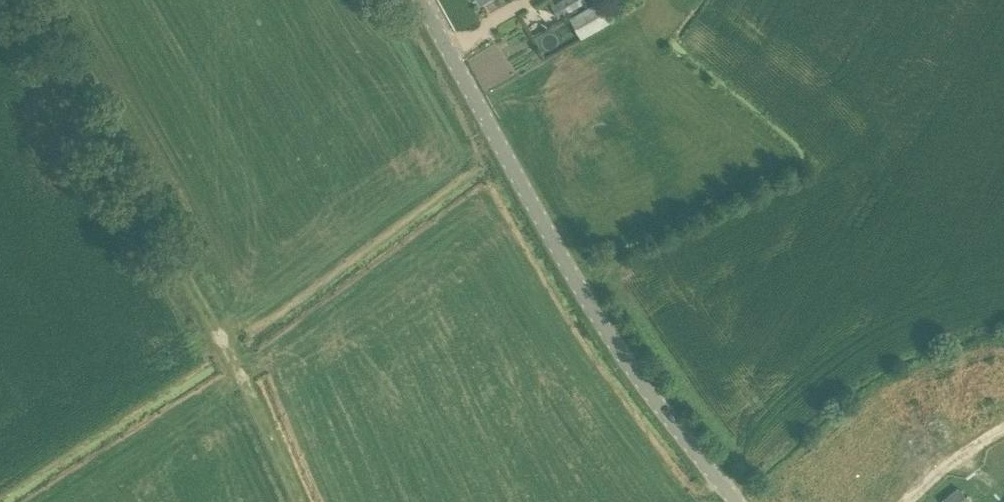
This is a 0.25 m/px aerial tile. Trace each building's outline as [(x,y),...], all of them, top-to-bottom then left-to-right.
[(585,0),(562,0),(558,2),(565,14),(586,2),(585,0)] [(582,39),(611,23),(600,2),(570,18),(582,39)] [(958,489),(943,500),(945,501),(969,501),(958,489)]
